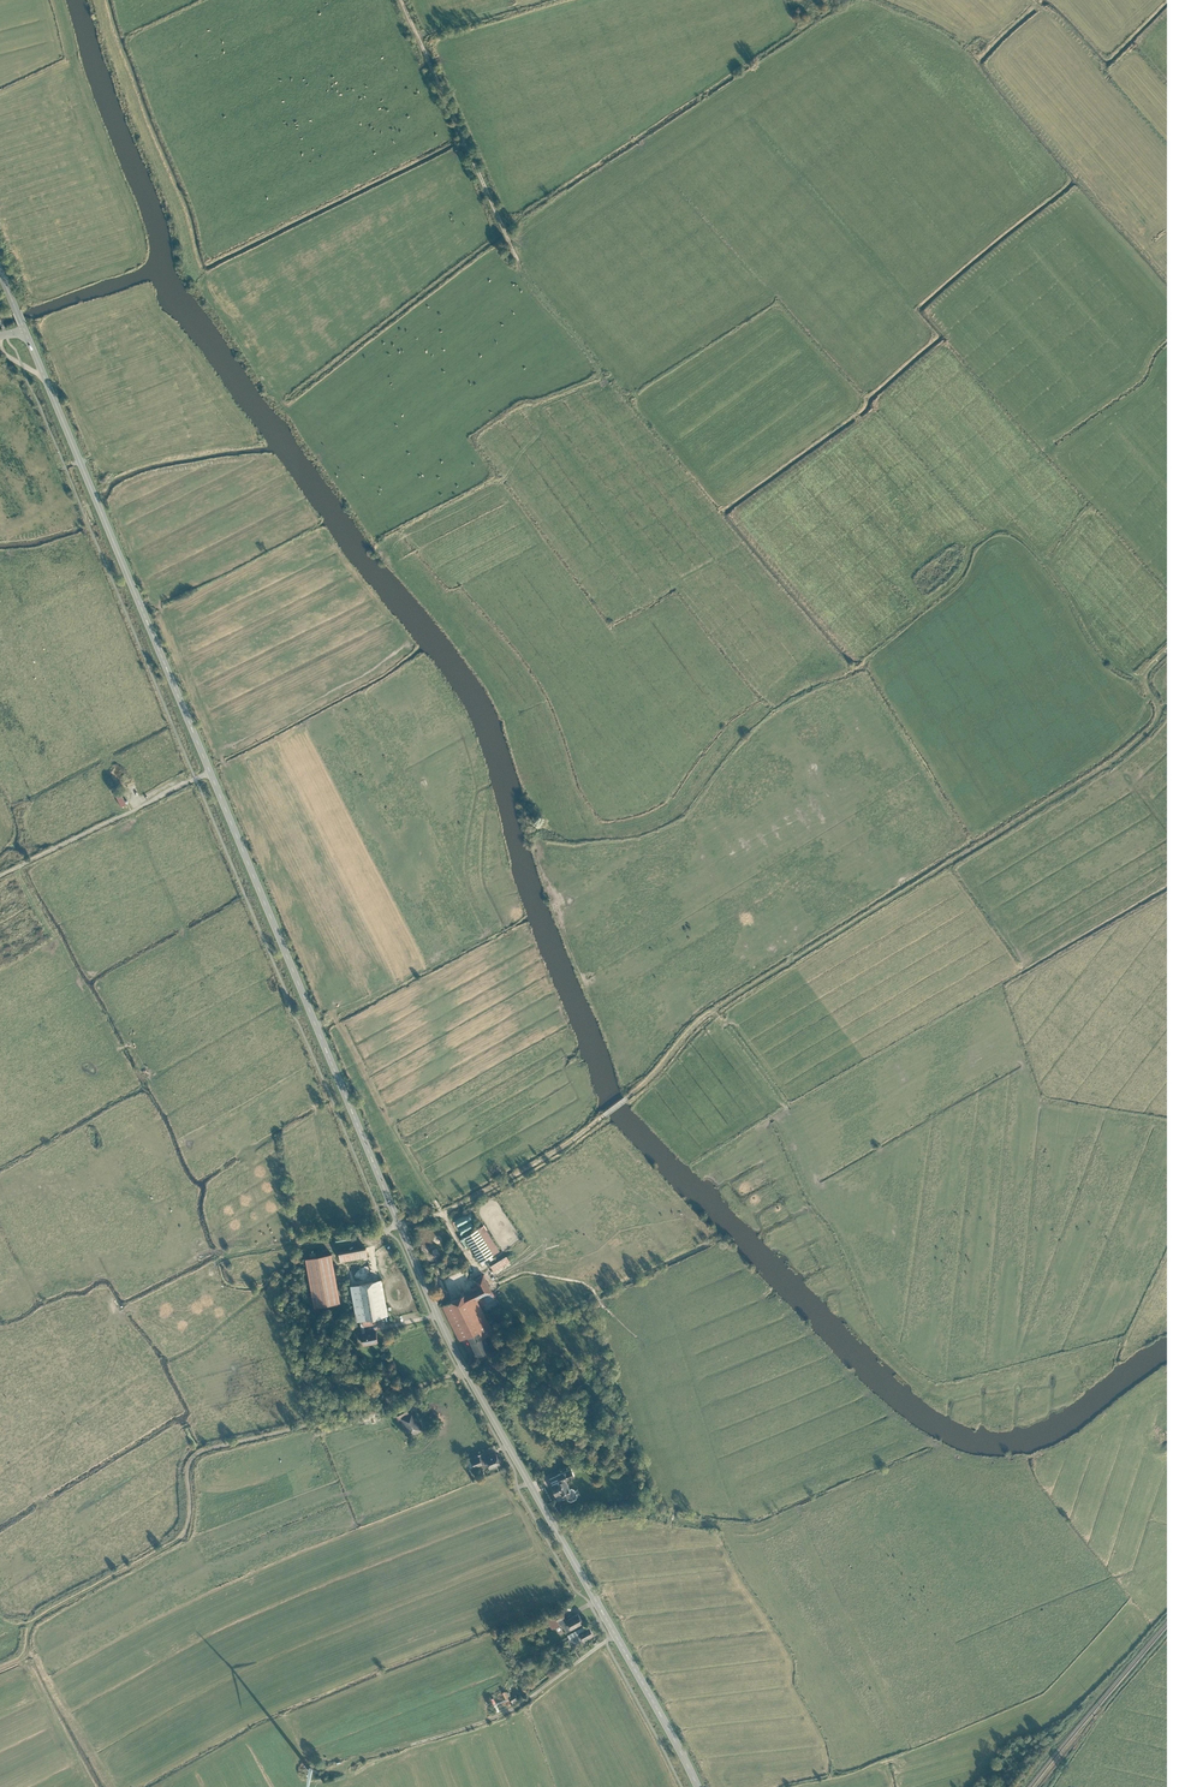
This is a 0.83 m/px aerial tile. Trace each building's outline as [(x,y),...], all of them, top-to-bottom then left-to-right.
[(115,796),(120,806),(126,803),(121,793),(115,796)] [(470,1227),(467,1222),(459,1227),(462,1232),(470,1227)] [(484,1223),(462,1236),(477,1263),(499,1250),(484,1223)] [(367,1236),(337,1241),(340,1260),(370,1255),(367,1236)] [(330,1253),(306,1258),(315,1307),(339,1302),(330,1253)] [(507,1255),(490,1265),(493,1271),(510,1261),(507,1255)] [(472,1289),(441,1304),(459,1339),(468,1335),(478,1355),(492,1348),(486,1334),(494,1330),(482,1305),(496,1298),(484,1274),(473,1279),(477,1286),(472,1288),(472,1289)] [(383,1279),(350,1284),(356,1321),(362,1320),(363,1326),(380,1323),(379,1316),(389,1314),(383,1279)] [(377,1329),(361,1332),(364,1344),(379,1341),(377,1329)] [(412,1407),(393,1415),(404,1439),(423,1430),(412,1407)] [(496,1452),(484,1454),(490,1470),(502,1462),(496,1452)] [(560,1501),(567,1498),(568,1500),(572,1502),(577,1500),(578,1497),(575,1490),(572,1489),(571,1490),(567,1481),(575,1477),(571,1468),(558,1475),(560,1480),(552,1484),(560,1501)] [(578,1612),(565,1617),(571,1630),(586,1624),(578,1612)] [(592,1625),(582,1631),(587,1640),(597,1633),(592,1625)]
